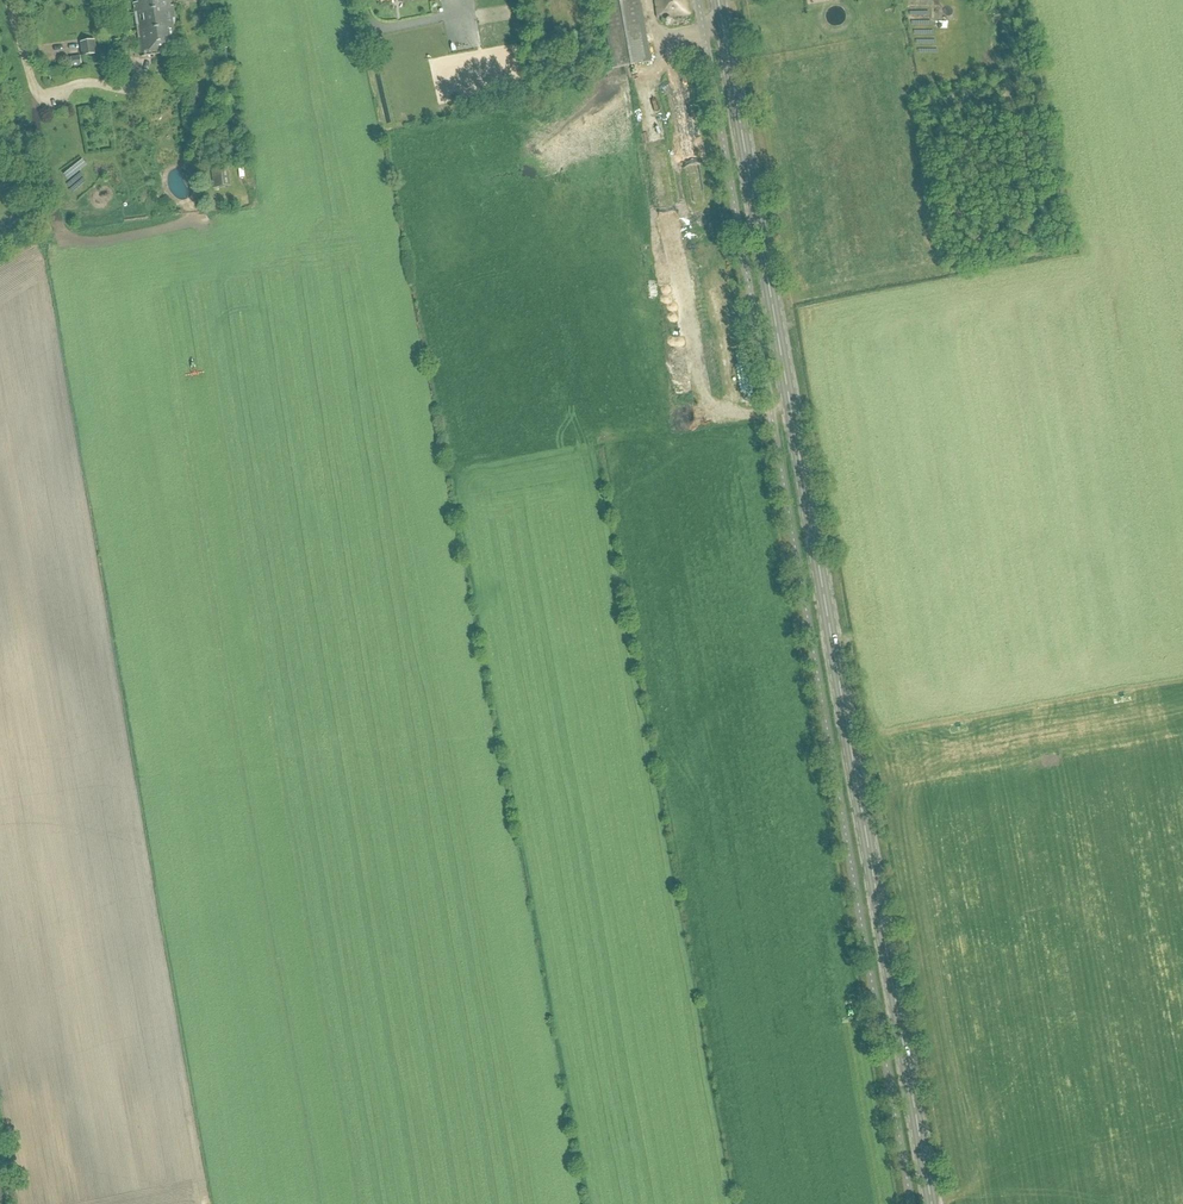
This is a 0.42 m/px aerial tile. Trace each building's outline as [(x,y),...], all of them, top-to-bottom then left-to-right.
[(134,12),(173,7),(173,6),(171,6),(170,0),(138,0),(138,3),(133,4),(134,12)] [(612,69),(651,62),(640,0),(600,0),(612,69)] [(657,19),(690,15),(688,0),(655,0),(657,19)] [(134,12),(137,32),(141,32),(141,30),(176,26),(173,7),(134,12)] [(141,32),(137,32),(141,57),(141,58),(180,52),(180,51),(179,51),(176,26),(141,30),(141,32)] [(82,56),(82,57),(96,55),(94,40),(80,42),(82,56)] [(72,58),(74,71),(84,69),(82,57),(82,56),(72,58)] [(212,172),(214,189),(233,187),(231,170),(212,172)]
